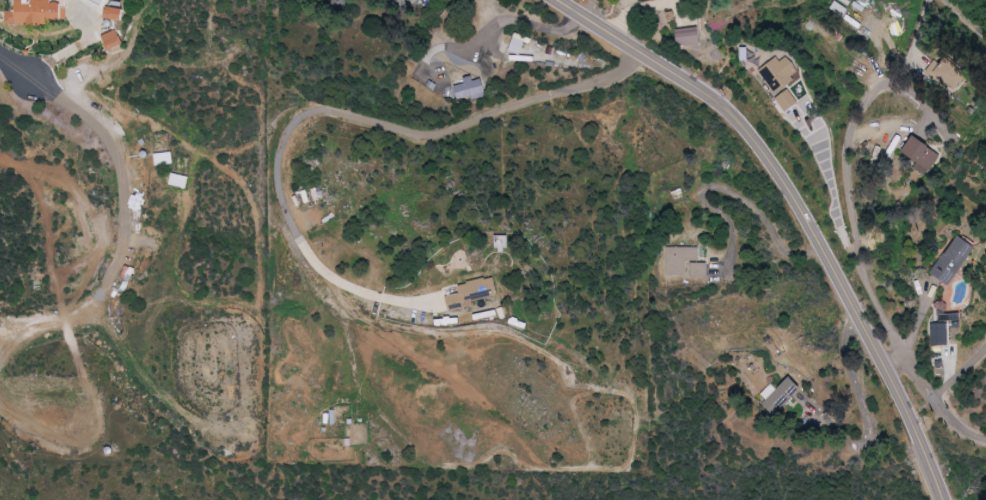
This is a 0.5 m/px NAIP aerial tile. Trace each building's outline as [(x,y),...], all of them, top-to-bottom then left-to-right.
[(15,10),(9,10),(9,22),(67,24),(68,0),(16,0),(15,10)] [(843,16),(848,8),(836,0),(831,8),(843,16)] [(864,13),(871,2),(867,0),(856,0),(853,5),(864,13)] [(124,20),(125,9),(106,7),(105,19),(124,20)] [(677,45),(701,44),(701,27),(677,28),(677,45)] [(125,48),(118,30),(102,35),(109,54),(125,48)] [(521,54),(528,37),(517,33),(510,51),(521,54)] [(780,62),(778,58),(760,69),(774,94),(802,78),(789,56),(780,62)] [(937,60),(927,71),(936,79),(940,74),(957,90),(970,75),(950,56),(942,65),(937,60)] [(486,95),(482,79),(474,81),(473,76),(464,78),(465,84),(454,86),(458,102),(486,95)] [(776,98),(786,112),(799,103),(789,89),(776,98)] [(929,170),(941,154),(915,135),(903,151),(929,170)] [(173,163),(172,151),(155,153),(156,165),(173,163)] [(190,177),(173,172),(170,184),(187,189),(190,177)] [(934,276),(953,286),(976,244),(957,234),(934,276)] [(507,236),(496,236),(495,250),(507,250),(507,236)] [(699,247),(668,248),(668,276),(690,276),(690,278),(708,278),(708,263),(699,263),(699,247)] [(461,293),(447,296),(450,312),(473,307),(472,299),(497,294),(494,277),(459,284),(461,293)] [(949,345),(949,320),(961,321),(961,314),(939,314),(939,322),(931,322),(930,345),(949,345)] [(774,387),(759,401),(774,417),(803,389),(790,376),(777,390),(774,387)]
